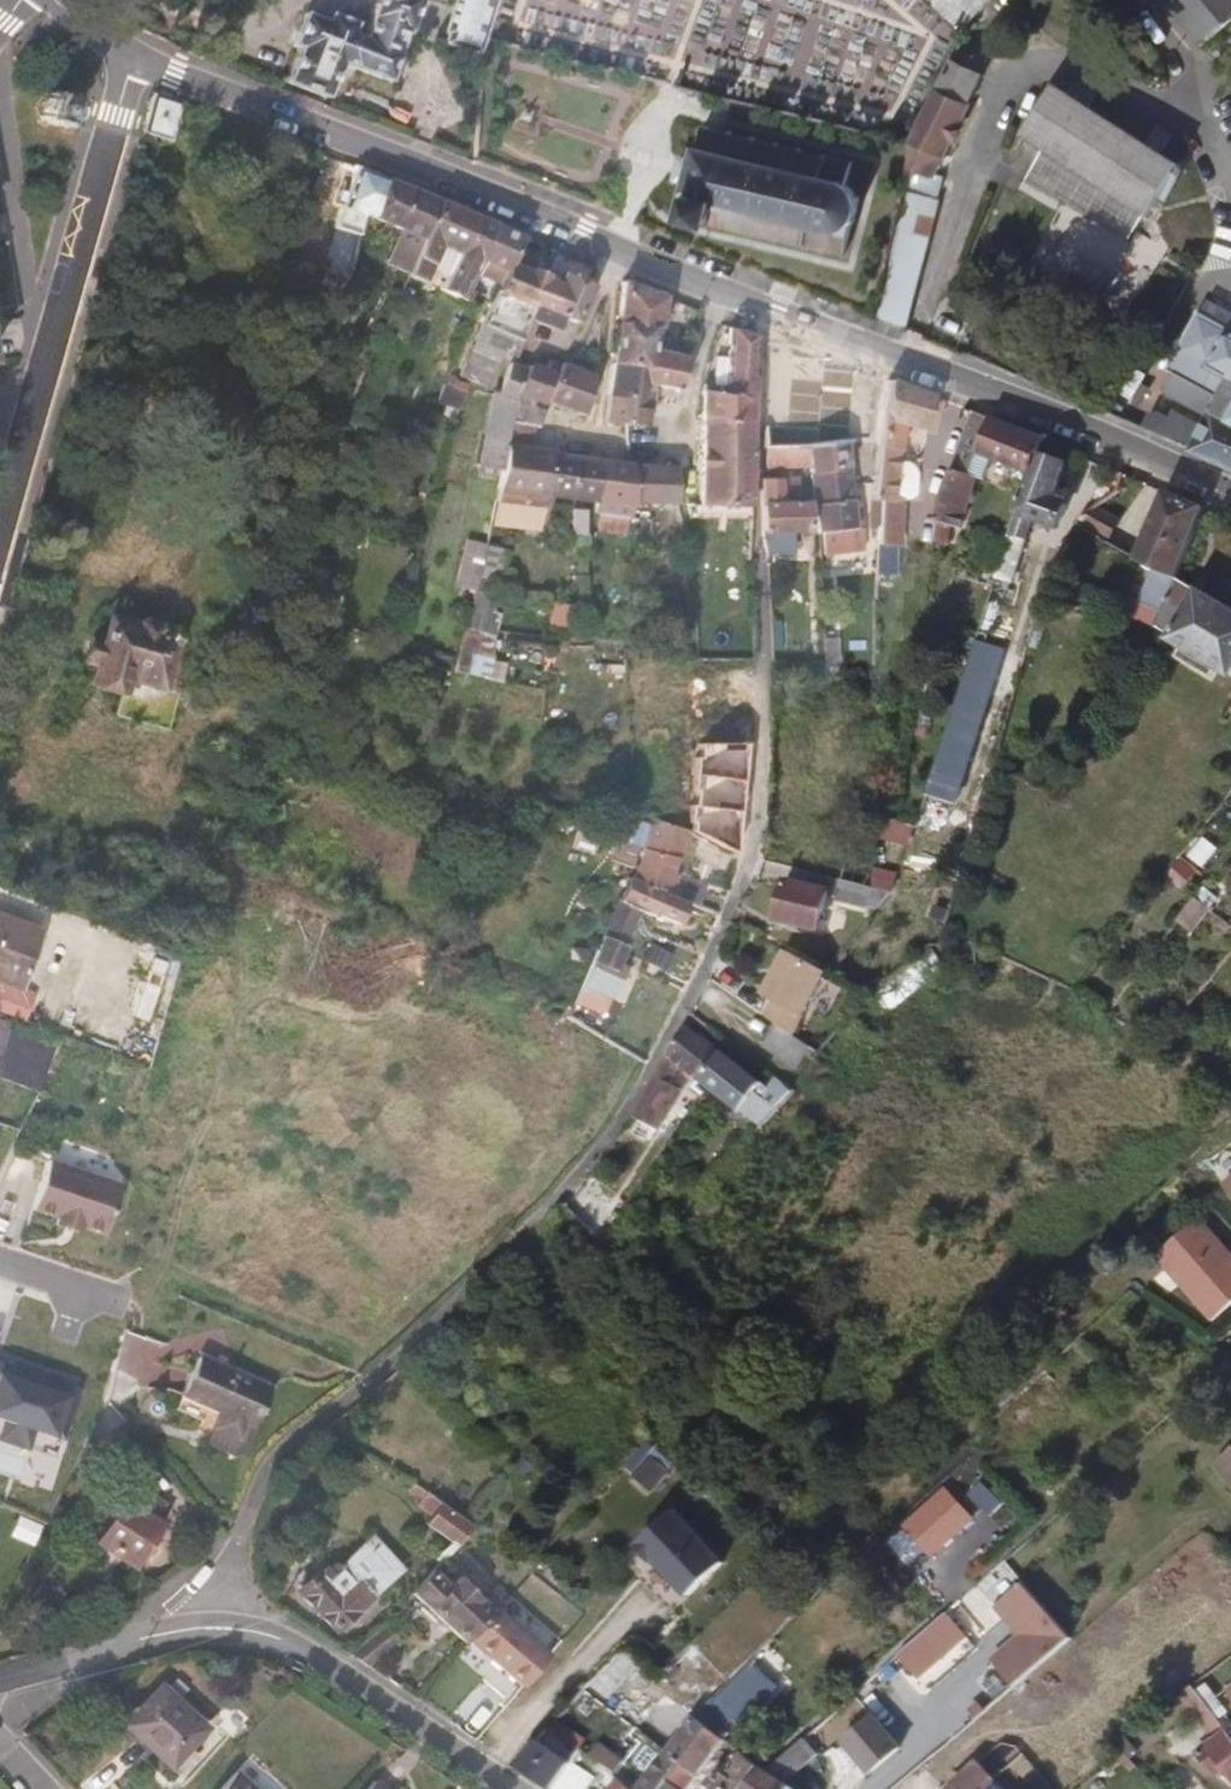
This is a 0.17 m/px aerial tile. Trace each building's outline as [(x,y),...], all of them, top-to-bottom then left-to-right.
[(390,85),(414,24),(420,26),(430,0),(389,0),(379,24),(318,1),(302,9),(291,33),(302,37),(288,74),(330,90),(340,65),(390,85)] [(480,39),(492,0),(450,0),(441,29),(445,30),(442,40),(475,51),(480,39)] [(988,0),(935,0),(965,27),(988,0)] [(1182,23),(1162,0),(1145,0),(1172,31),(1182,23)] [(1230,16),(1230,0),(1162,0),(1182,23),(1199,43),(1230,16)] [(904,167),(941,179),(968,106),(964,104),(978,73),(948,58),(905,141),(904,167)] [(1016,149),(1151,213),(1178,155),(1044,93),(1016,149)] [(140,141),(166,150),(182,104),(156,94),(140,141)] [(66,128),(74,119),(75,104),(67,98),(51,96),(41,106),(41,122),(53,129),(66,128)] [(855,210),(854,209),(840,189),(842,173),(822,167),(817,163),(811,165),(794,160),(719,144),(704,140),(701,135),(696,135),(690,154),(685,153),(680,172),(672,172),(668,192),(674,194),(673,205),(678,208),(674,226),(701,234),(705,232),(719,235),(723,240),(728,238),(772,249),(835,263),(841,240),(849,235),(855,210)] [(339,214),(364,226),(377,187),(352,177),(339,214)] [(854,209),(864,203),(850,184),(840,189),(854,209)] [(393,259),(411,267),(435,210),(386,190),(373,233),(399,245),(393,259)] [(886,317),(918,330),(943,203),(910,197),(886,317)] [(410,296),(417,297),(435,254),(455,261),(470,225),(435,210),(411,267),(398,300),(407,302),(410,296)] [(469,269),(476,272),(491,233),(470,225),(455,261),(434,307),(445,311),(459,278),(465,280),(469,269)] [(500,282),(502,276),(514,246),(515,244),(491,233),(476,272),(500,282)] [(519,334),(521,328),(542,278),(519,269),(514,281),(502,276),(500,282),(489,311),(485,321),(519,334)] [(559,328),(584,295),(542,278),(521,328),(547,338),(549,325),(559,328)] [(647,341),(654,341),(660,307),(614,288),(612,309),(609,333),(647,341)] [(369,343),(379,348),(398,300),(388,296),(369,343)] [(315,316),(331,323),(336,309),(325,304),(315,316)] [(1230,475),(1230,323),(1200,307),(1158,383),(1163,388),(1153,407),(1204,433),(1200,439),(1168,424),(1163,432),(1138,421),(1133,430),(1230,475)] [(478,339),(510,352),(519,334),(485,321),(478,339)] [(644,373),(645,363),(647,341),(609,333),(604,368),(644,373)] [(691,430),(742,432),(750,347),(720,336),(716,365),(705,365),(702,391),(692,389),(691,430)] [(495,366),(503,369),(510,352),(478,339),(471,356),(495,366)] [(850,450),(867,450),(882,385),(772,347),(768,389),(857,420),(850,450)] [(1113,365),(1131,378),(1144,361),(1126,347),(1113,365)] [(461,379),(485,390),(495,366),(471,356),(461,379)] [(642,394),(678,399),(684,370),(645,363),(644,373),(642,394)] [(641,407),(642,394),(644,373),(604,368),(599,401),(641,407)] [(524,405),(538,410),(552,374),(543,371),(540,381),(524,374),(521,380),(513,400),(524,405)] [(502,449),(506,415),(513,400),(521,380),(505,373),(496,396),(494,404),(485,403),(482,407),(476,477),(498,481),(501,458),(502,449)] [(538,410),(572,422),(585,386),(552,374),(538,410)] [(482,398),(485,390),(461,379),(458,388),(467,391),(482,398)] [(906,439),(927,442),(932,402),(888,386),(879,449),(900,455),(903,456),(906,439)] [(464,411),(469,401),(463,399),(444,392),(436,411),(447,415),(451,407),(459,409),(464,411)] [(617,436),(638,437),(641,407),(599,401),(595,433),(617,436)] [(518,427),(530,431),(535,416),(521,411),(518,419),(518,427)] [(1040,456),(1045,441),(1047,437),(977,412),(950,484),(938,522),(931,560),(937,561),(941,548),(949,549),(956,531),(969,535),(988,487),(969,479),(979,456),(1031,475),(1040,456)] [(502,449),(516,450),(518,427),(518,419),(506,415),(502,449)] [(808,451),(819,451),(818,428),(765,430),(763,452),(808,451)] [(690,519),(741,520),(742,432),(691,430),(690,504),(690,519)] [(902,506),(898,504),(900,455),(879,449),(871,505),(879,506),(879,519),(878,534),(877,575),(897,577),(902,506)] [(811,492),(849,491),(845,450),(819,451),(808,451),(809,464),(811,492)] [(761,466),(809,464),(808,451),(763,452),(761,466)] [(1067,510),(1052,503),(1067,468),(1040,456),(1031,475),(1016,509),(996,580),(1011,585),(1030,520),(1057,533),(1067,510)] [(519,504),(544,507),(550,464),(501,458),(498,481),(495,500),(519,504)] [(636,473),(675,473),(675,459),(636,459),(636,473)] [(583,513),(593,514),(597,472),(550,464),(544,507),(583,513)] [(593,514),(627,519),(622,475),(597,472),(593,514)] [(627,519),(667,521),(669,482),(622,475),(627,519)] [(759,540),(808,537),(808,519),(794,518),(793,510),(778,509),(778,489),(759,488),(757,507),(759,540)] [(814,537),(852,535),(851,515),(849,491),(811,492),(814,537)] [(493,514),(519,518),(519,504),(495,500),(493,514)] [(1155,574),(1178,586),(1209,522),(1171,505),(1140,566),(1155,574)] [(31,527),(44,531),(51,513),(36,508),(31,527)] [(852,535),(860,535),(859,515),(851,515),(852,535)] [(865,534),(878,534),(879,519),(865,519),(865,534)] [(567,548),(569,540),(566,535),(566,525),(557,523),(554,546),(567,548)] [(569,540),(578,538),(578,527),(566,525),(566,535),(569,540)] [(445,600),(466,607),(479,561),(459,555),(445,600)] [(1136,615),(1158,627),(1178,586),(1155,574),(1136,615)] [(301,639),(315,641),(334,583),(324,581),(318,604),(311,603),(301,639)] [(1230,689),(1230,620),(1178,586),(1158,627),(1151,640),(1167,650),(1167,654),(1180,661),(1177,668),(1213,691),(1220,682),(1230,689)] [(174,634),(181,631),(174,614),(164,617),(152,612),(154,604),(134,598),(130,606),(114,601),(106,621),(99,620),(91,645),(97,652),(92,665),(160,686),(173,680),(178,667),(166,662),(174,634)] [(551,601),(549,625),(567,627),(569,602),(551,601)] [(934,774),(963,782),(1013,635),(983,624),(934,774)] [(833,668),(838,667),(837,645),(822,646),(824,670),(824,675),(833,674),(833,668)] [(650,825),(680,839),(692,813),(668,802),(661,801),(650,825)] [(714,859),(733,870),(746,837),(732,830),(711,821),(710,829),(715,833),(714,838),(722,842),(714,859)] [(638,851),(668,867),(680,839),(650,825),(638,851)] [(1203,834),(1190,856),(1208,867),(1220,844),(1203,834)] [(210,858),(224,862),(230,843),(216,836),(210,858)] [(715,914),(722,895),(668,867),(638,851),(634,850),(622,874),(642,884),(678,902),(682,898),(715,914)] [(1181,856),(1167,877),(1187,889),(1201,868),(1181,856)] [(787,897),(828,912),(843,873),(801,858),(787,897)] [(711,871),(728,881),(733,870),(714,859),(711,871)] [(843,873),(868,881),(872,870),(846,863),(843,873)] [(617,931),(637,894),(642,884),(622,874),(599,922),(604,926),(591,953),(613,963),(628,937),(617,931)] [(1186,904),(1204,917),(1221,897),(1204,882),(1186,904)] [(940,901),(953,905),(956,893),(942,890),(940,901)] [(19,968),(42,912),(0,896),(0,961),(19,968)] [(706,937),(708,929),(675,914),(670,918),(701,935),(706,937)] [(866,975),(890,1000),(953,953),(938,930),(936,930),(866,975)] [(783,1008),(794,1014),(830,952),(796,934),(770,978),(780,984),(770,1000),(783,1008)] [(575,1013),(580,1003),(570,998),(565,1008),(575,1013)] [(43,1075),(61,1026),(0,1003),(0,1062),(43,1075)] [(800,1045),(813,1025),(794,1014),(783,1008),(772,1028),(800,1045)] [(676,1055),(697,1071),(723,1033),(691,1012),(670,1043),(680,1048),(676,1055)] [(759,1069),(765,1060),(723,1033),(697,1071),(692,1077),(700,1083),(710,1070),(743,1092),(751,1082),(756,1083),(763,1072),(759,1069)] [(777,1095),(800,1071),(786,1062),(782,1059),(775,1071),(780,1077),(771,1087),(777,1095)] [(662,1129),(685,1090),(657,1074),(635,1113),(662,1129)] [(106,1233),(122,1179),(46,1156),(30,1210),(106,1233)] [(1230,1301),(1230,1235),(1201,1202),(1157,1241),(1220,1310),(1230,1301)] [(237,1441),(254,1433),(277,1375),(206,1347),(191,1386),(223,1400),(211,1430),(237,1441)] [(0,1419),(0,1438),(28,1447),(35,1426),(54,1433),(73,1377),(0,1354),(0,1416),(1,1416),(0,1419)] [(1221,1449),(1230,1461),(1230,1441),(1221,1449)] [(456,1532),(472,1514),(408,1465),(393,1457),(386,1471),(407,1484),(404,1488),(416,1497),(412,1504),(445,1526),(427,1545),(435,1553),(456,1532)] [(109,1523),(135,1547),(164,1518),(158,1512),(171,1498),(145,1473),(113,1507),(107,1503),(97,1512),(109,1523)] [(691,1594),(728,1556),(671,1503),(635,1541),(691,1594)] [(511,1585),(533,1560),(472,1514),(456,1532),(507,1570),(502,1576),(511,1585)] [(92,1539),(119,1564),(135,1547),(109,1523),(92,1539)] [(376,1578),(372,1574),(393,1555),(368,1529),(341,1553),(336,1551),(327,1555),(331,1561),(326,1567),(318,1560),(300,1575),(337,1614),(376,1578)] [(488,1610),(496,1601),(459,1560),(449,1570),(433,1555),(411,1577),(471,1629),(488,1610)] [(524,1671),(543,1650),(488,1610),(471,1629),(469,1632),(524,1671)] [(898,1653),(919,1678),(968,1636),(946,1611),(898,1653)] [(610,1673),(617,1679),(648,1648),(629,1634),(583,1682),(594,1689),(610,1673)] [(738,1707),(772,1674),(746,1647),(711,1682),(732,1700),(738,1707)] [(162,1745),(178,1728),(198,1708),(153,1665),(115,1702),(162,1745)] [(1223,1678),(1230,1690),(1230,1672),(1223,1678)] [(1195,1682),(1178,1695),(1208,1731),(1194,1743),(1217,1771),(1228,1763),(1230,1767),(1230,1728),(1195,1682)] [(683,1750),(698,1761),(722,1725),(714,1719),(692,1701),(666,1739),(683,1750)] [(872,1761),(901,1736),(872,1704),(843,1730),(872,1761)] [(581,1737),(587,1729),(557,1708),(551,1715),(581,1737)] [(554,1778),(573,1754),(584,1739),(581,1737),(551,1715),(516,1752),(554,1778)] [(668,1771),(683,1750),(666,1739),(632,1715),(628,1721),(639,1729),(631,1739),(654,1754),(647,1765),(631,1786),(635,1788),(678,1788),(684,1781),(668,1771)] [(162,1745),(172,1754),(188,1738),(178,1728),(162,1745)] [(765,1760),(786,1775),(812,1742),(799,1729),(765,1760)] [(615,1761),(623,1750),(598,1731),(589,1743),(593,1745),(604,1753),(615,1761)] [(953,1746),(960,1741),(954,1731),(946,1738),(953,1746)] [(647,1765),(654,1754),(631,1739),(624,1749),(647,1765)] [(717,1772),(732,1783),(755,1752),(740,1740),(717,1772)] [(600,1760),(604,1753),(593,1745),(589,1752),(600,1760)] [(631,1786),(647,1765),(624,1749),(623,1750),(615,1761),(622,1767),(605,1788),(629,1788),(631,1786)] [(668,1771),(684,1781),(698,1761),(683,1750),(668,1771)] [(790,1778),(786,1775),(765,1760),(755,1752),(732,1783),(739,1788),(782,1788),(790,1778)] [(570,1788),(576,1788),(593,1767),(573,1754),(554,1778),(570,1788)] [(227,1755),(195,1788),(262,1788),(227,1755)] [(370,1765),(346,1788),(396,1788),(370,1765)] [(739,1788),(732,1783),(717,1772),(709,1765),(701,1775),(706,1779),(696,1788),(697,1788),(738,1788),(739,1788)] [(1049,1788),(1038,1774),(1033,1778),(1028,1773),(1007,1788),(1047,1788),(1049,1788)] [(801,1786),(790,1778),(782,1788),(798,1788),(801,1786)]
